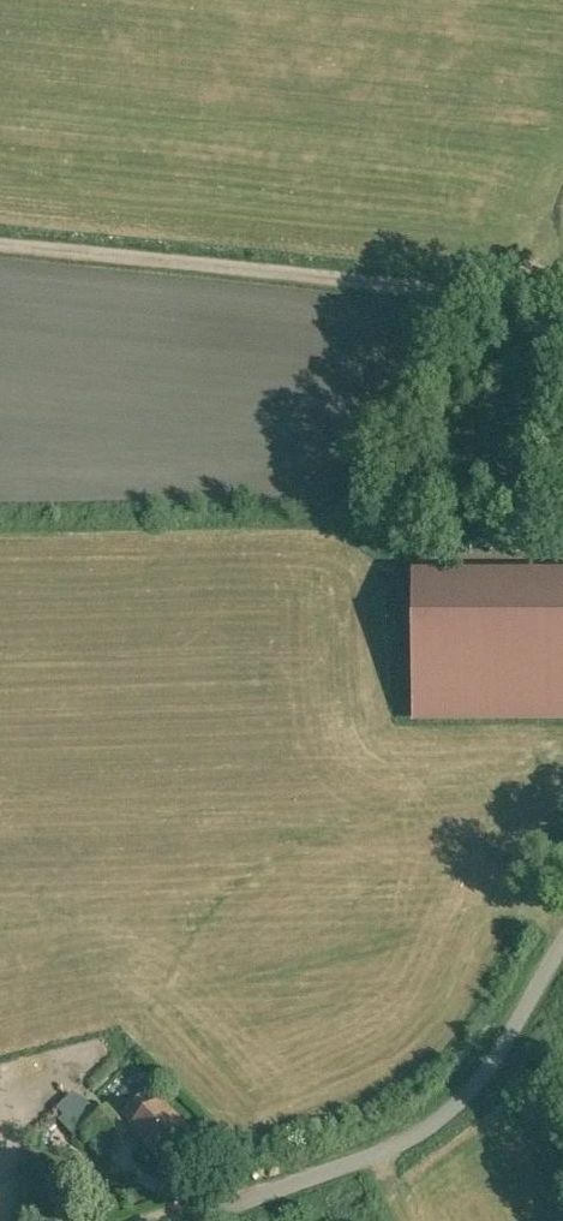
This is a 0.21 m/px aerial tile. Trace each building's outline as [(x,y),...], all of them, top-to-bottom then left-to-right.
[(417,594),(417,730),(562,730),(562,594),(417,594)] [(168,1170),(201,1138),(162,1097),(132,1125),(109,1100),(90,1118),(124,1154),(140,1140),(168,1170)]
